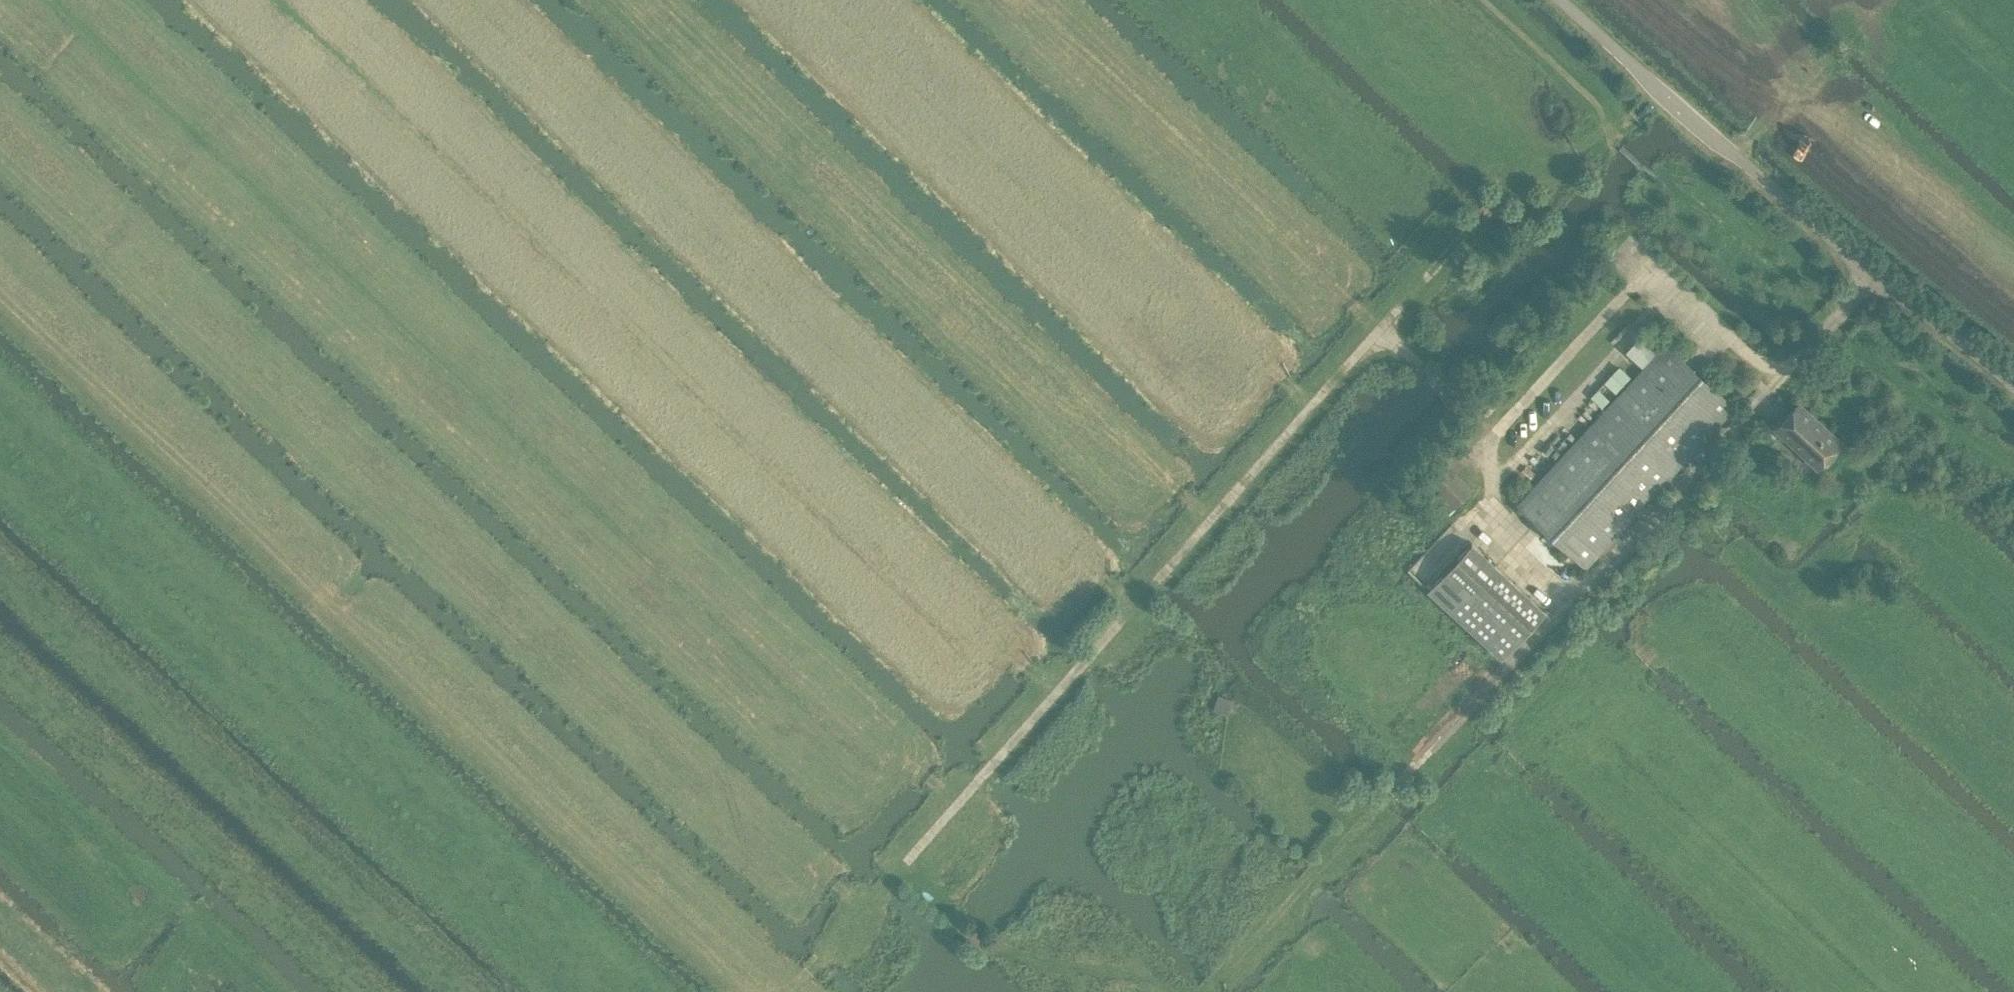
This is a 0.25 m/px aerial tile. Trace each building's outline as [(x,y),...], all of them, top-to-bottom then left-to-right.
[(1591,573),(1739,413),(1671,350),(1523,510),(1591,573)] [(1773,427),(1816,468),(1841,442),(1799,401),(1773,427)] [(1473,485),(1438,448),(1408,476),(1443,513),(1473,485)] [(1472,541),(1428,588),(1502,657),(1546,609),(1472,541)]
